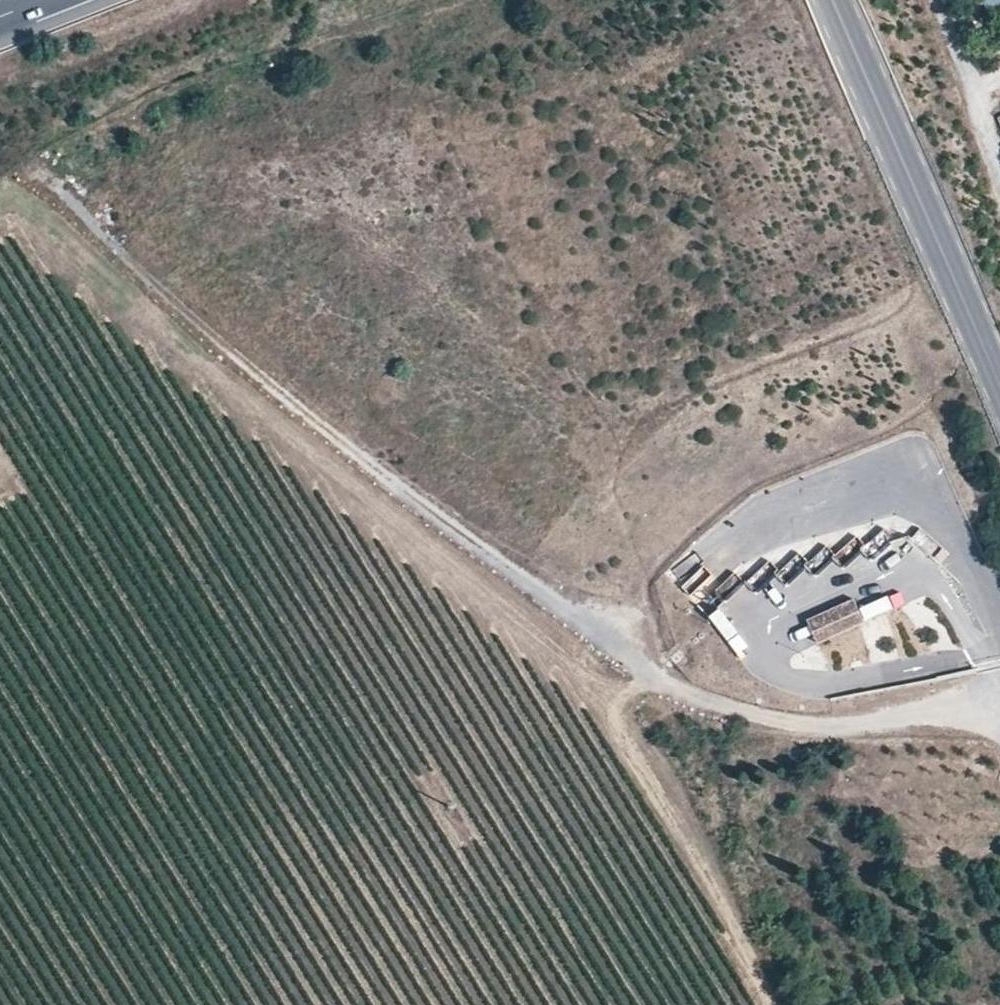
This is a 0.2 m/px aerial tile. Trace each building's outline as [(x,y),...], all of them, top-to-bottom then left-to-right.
[(902,607),(920,654),(947,643),(929,597),(902,607)] [(859,604),(811,625),(824,649),(869,630),(859,604)] [(798,650),(814,644),(808,630),(793,636),(798,650)]
